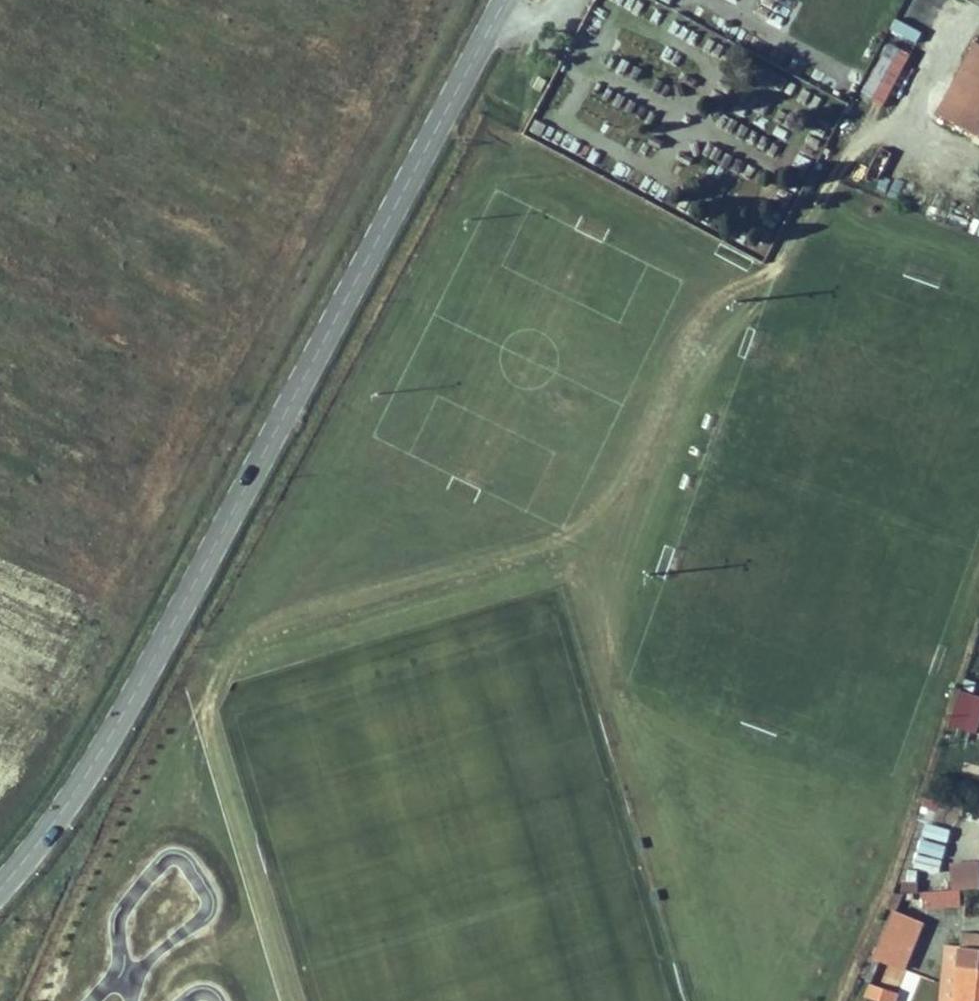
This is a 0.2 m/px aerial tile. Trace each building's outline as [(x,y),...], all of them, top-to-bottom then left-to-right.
[(637,16),(645,2),(641,0),(611,0),(637,16)] [(859,98),(885,110),(911,54),(886,42),(859,98)] [(950,129),(978,145),(978,78),(950,129)] [(976,734),(978,725),(978,697),(959,691),(948,726),(976,734)] [(948,844),(952,831),(926,824),(922,837),(948,844)] [(923,841),(917,859),(940,867),(946,848),(923,841)] [(924,909),(962,908),(962,890),(978,890),(978,863),(951,864),(952,893),(924,893),(924,909)] [(919,928),(892,915),(872,960),(898,973),(919,928)] [(978,947),(978,932),(963,930),(962,945),(978,947)] [(956,1000),(978,1000),(978,947),(962,945),(956,1000)] [(919,977),(908,973),(897,1000),(910,1000),(919,977)]
